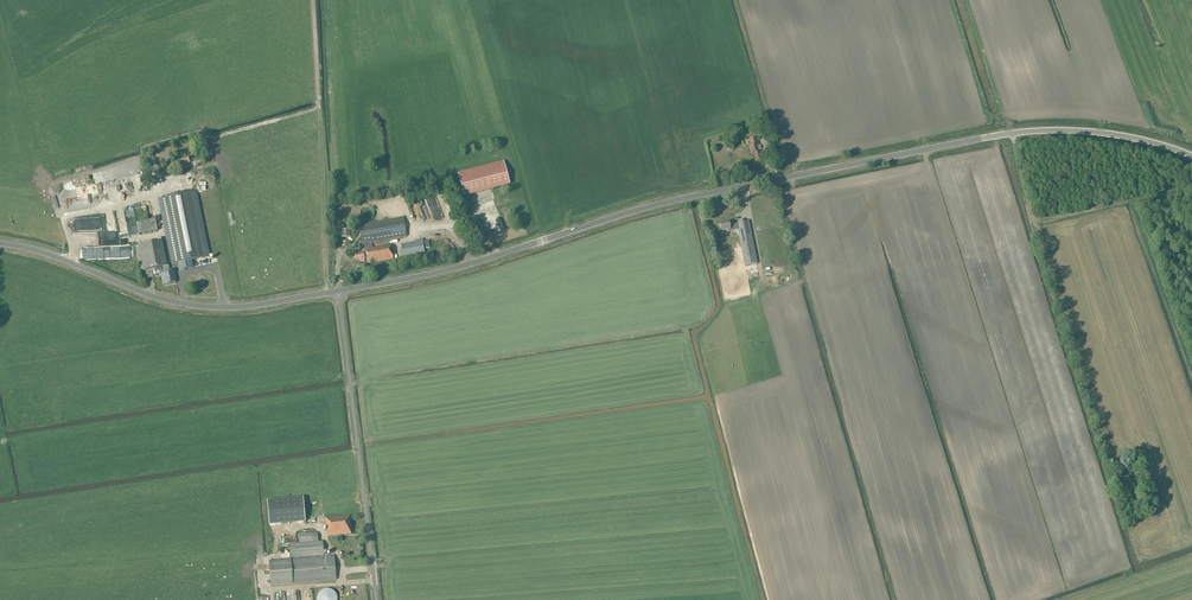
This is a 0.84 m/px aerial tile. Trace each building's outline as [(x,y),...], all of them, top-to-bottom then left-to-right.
[(760,138),(766,137),(764,125),(757,127),(760,138)] [(762,159),(758,143),(757,137),(749,139),(751,145),(749,145),(751,154),(754,153),(756,161),(762,159)] [(196,154),(197,158),(200,157),(201,157),(203,163),(206,162),(204,154),(202,150),(198,151),(199,153),(196,154)] [(189,160),(193,159),(192,156),(179,160),(180,166),(190,163),(189,160)] [(504,161),(457,173),(464,197),(510,184),(504,161)] [(159,197),(159,199),(173,264),(178,263),(180,270),(193,268),(191,260),(210,257),(196,190),(159,197)] [(368,207),(367,207),(365,207),(364,207),(363,208),(362,208),(361,209),(360,210),(360,211),(360,212),(360,214),(360,215),(360,216),(360,217),(361,218),(362,219),(363,220),(364,220),(365,221),(367,221),(368,221),(369,220),(370,220),(371,219),(372,218),(373,217),(373,216),(373,215),(374,214),(373,212),(373,211),(373,210),(372,209),(371,208),(370,208),(369,207),(368,207)] [(89,217),(90,230),(98,229),(98,222),(93,222),(93,217),(89,217)] [(360,225),(364,248),(365,250),(362,250),(362,254),(354,255),(355,261),(360,260),(360,262),(365,261),(364,258),(366,258),(368,264),(393,259),(390,245),(373,248),(372,243),(407,236),(403,217),(360,225)] [(140,235),(157,231),(155,219),(137,223),(140,235)] [(745,266),(757,263),(749,221),(736,223),(737,224),(730,226),(729,222),(719,224),(721,231),(728,230),(729,231),(738,230),(745,266)] [(350,228),(342,228),(342,236),(351,236),(350,228)] [(425,254),(422,240),(415,241),(415,243),(401,245),(403,258),(425,254)] [(144,271),(161,267),(162,267),(164,274),(163,274),(166,284),(176,282),(174,272),(170,272),(169,265),(167,265),(162,241),(139,246),(144,271)] [(144,271),(139,246),(135,247),(138,262),(140,271),(144,271)] [(115,256),(114,259),(115,262),(116,264),(118,266),(121,268),(123,268),(126,268),(129,266),(131,264),(132,262),(133,259),(132,256),(131,253),(129,251),(126,250),(123,250),(121,250),(118,251),(116,253),(115,256)] [(1126,494),(1139,490),(1137,483),(1136,483),(1136,482),(1131,484),(1129,476),(1120,479),(1123,489),(1125,489),(1126,494)] [(303,498),(267,501),(269,524),(304,522),(303,498)] [(328,536),(351,534),(349,516),(326,518),(326,519),(324,519),(324,521),(326,521),(327,531),(328,531),(328,536)] [(318,532),(298,534),(299,543),(319,541),(318,532)] [(323,542),(290,544),(291,558),(324,555),(323,542)] [(334,556),(291,560),(291,559),(269,561),(271,585),(293,584),(293,583),(336,580),(334,556)] [(320,593),(319,594),(318,596),(318,597),(318,598),(317,599),(337,599),(337,597),(337,596),(336,595),(335,594),(334,593),(334,592),(333,591),(332,591),(331,591),(330,590),(329,590),(328,590),(327,590),(326,590),(325,590),(324,590),(323,591),(322,592),(321,593),(320,593)]
